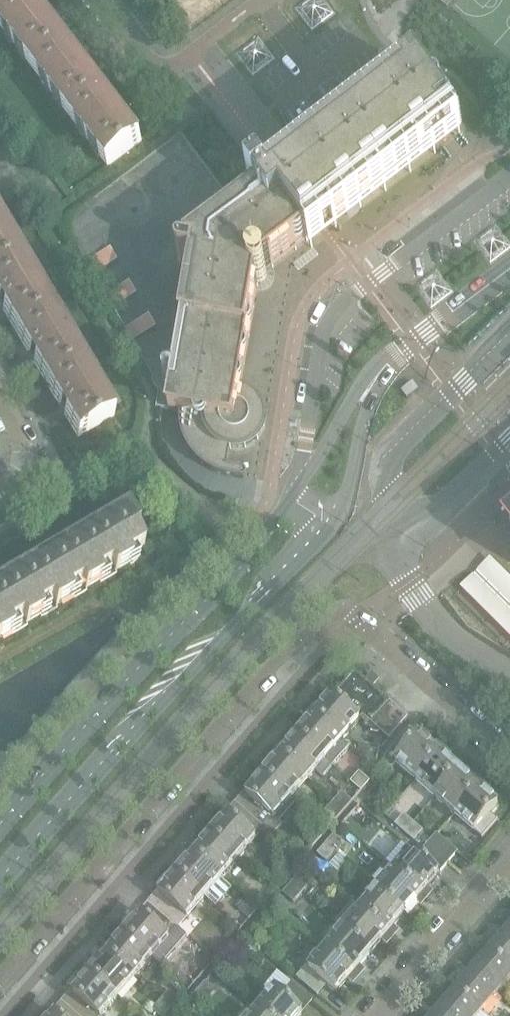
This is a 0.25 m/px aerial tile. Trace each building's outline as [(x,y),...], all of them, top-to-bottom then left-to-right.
[(45,15),(33,0),(24,0),(0,18),(0,26),(36,72),(70,47),(45,15)] [(24,0),(0,0),(0,18),(24,0)] [(294,8),(312,32),(336,13),(326,0),(304,0),(294,8)] [(454,0),(438,0),(447,8),(454,0)] [(259,35),(234,53),(253,78),(277,58),(259,35)] [(36,72),(71,118),(104,92),(70,47),(36,72)] [(325,148),(286,178),(269,191),(262,181),(250,190),(257,200),(241,212),(181,134),(78,212),(75,216),(72,220),(70,225),(70,230),(71,235),(73,239),(152,376),(158,393),(156,408),(169,410),(169,411),(181,413),(180,421),(181,428),(182,435),(184,442),(187,448),(190,452),(193,457),(197,461),(202,465),(206,468),(211,471),(216,473),(221,475),(242,478),(243,478),(244,478),(245,478),(246,477),(247,476),(247,475),(247,474),(247,473),(247,472),(246,471),(245,470),(244,469),(243,469),(227,466),(230,448),(238,448),(245,446),(251,443),(257,438),(260,432),(262,425),(263,426),(263,418),(261,412),(258,405),(253,400),(247,396),(240,394),(250,338),(258,287),(261,287),(264,285),(266,283),(267,280),(267,277),(266,274),(307,243),(312,248),(330,235),(368,205),(461,132),(457,128),(461,125),(444,108),(443,106),(443,105),(444,104),(444,103),(445,102),(445,101),(444,99),(444,98),(443,97),(442,96),(441,96),(440,95),(439,95),(437,95),(435,96),(434,94),(422,74),(396,94),(393,89),(391,88),(389,88),(387,89),(385,91),(385,93),(386,95),(389,100),(325,148)] [(141,141),(119,112),(104,92),(71,118),(108,166),(141,141)] [(21,258),(0,223),(0,271),(21,258)] [(477,241),(495,266),(509,255),(509,239),(500,225),(477,241)] [(4,312),(16,333),(52,311),(21,258),(0,271),(0,305),(4,312)] [(440,270),(417,288),(435,311),(458,294),(440,270)] [(16,333),(35,365),(47,385),(83,364),(52,311),(16,333)] [(78,438),(114,416),(83,364),(47,385),(78,438)] [(407,399),(419,390),(413,382),(401,391),(407,399)] [(0,585),(0,640),(132,563),(129,558),(144,549),(134,533),(139,530),(128,510),(0,585)] [(381,695),(372,687),(376,682),(372,679),(368,683),(354,671),(333,696),(360,720),(363,716),(381,695)] [(390,702),(381,695),(363,716),(368,720),(372,724),(390,702)] [(313,714),(342,740),(360,720),(333,696),(321,710),(318,708),(313,714)] [(380,731),(399,710),(390,702),(372,724),(380,731)] [(399,710),(380,731),(389,739),(408,718),(399,710)] [(298,736),(325,760),(342,740),(313,714),(307,720),(310,723),(298,736)] [(380,731),(372,724),(368,720),(365,723),(363,731),(379,735),(381,732),(380,731)] [(416,781),(441,752),(435,747),(434,748),(419,736),(410,728),(386,756),(383,765),(392,767),(396,763),(416,781)] [(279,753),(308,779),(316,770),(324,777),(333,766),(325,760),(298,736),(286,750),(284,747),(279,753)] [(416,781),(435,798),(459,771),(446,759),(448,757),(441,752),(416,781)] [(264,775),(291,799),(308,779),(279,753),(273,760),(275,762),(264,775)] [(435,798),(455,815),(480,786),(474,780),(472,782),(459,771),(435,798)] [(361,791),(369,782),(360,774),(352,783),(361,791)] [(242,809),(265,829),(274,819),(291,799),(264,775),(247,795),(250,799),(242,809)] [(480,786),(455,815),(475,832),(498,805),(485,793),(486,791),(480,786)] [(334,803),(344,811),(352,802),(343,794),(334,803)] [(386,815),(394,806),(388,801),(381,801),(376,807),(386,815)] [(344,811),(334,803),(326,812),(336,820),(344,811)] [(212,835),(239,859),(256,839),(265,829),(242,809),(233,819),(229,815),(212,835)] [(404,833),(412,824),(403,816),(394,825),(404,833)] [(412,824),(404,833),(414,842),(422,832),(412,824)] [(427,845),(448,863),(458,852),(437,834),(427,845)] [(192,853),(222,879),(239,859),(212,835),(200,849),(197,847),(192,853)] [(325,846),(335,855),(344,846),(333,836),(325,846)] [(439,874),(448,863),(427,845),(423,849),(418,855),(412,850),(411,851),(402,843),(385,863),(394,870),(422,894),(423,895),(428,889),(427,887),(439,874)] [(335,855),(325,846),(317,855),(327,864),(335,855)] [(177,875),(205,898),(222,879),(192,853),(186,860),(189,862),(177,875)] [(377,890),(404,914),(422,894),(394,870),(377,890)] [(155,908),(178,928),(187,919),(205,898),(177,875),(160,895),(164,898),(155,908)] [(291,885),(301,894),(309,885),(299,876),(291,885)] [(301,894),(291,885),(282,894),(293,903),(301,894)] [(360,910),(387,933),(404,914),(377,890),(360,910)] [(247,903),(257,911),(265,902),(255,894),(247,903)] [(257,911),(247,903),(239,912),(249,921),(257,911)] [(336,923),(343,929),(370,953),(387,933),(360,910),(353,903),(336,923)] [(125,935),(152,959),(169,939),(178,928),(155,908),(146,918),(142,915),(125,935)] [(326,949),(353,973),(370,953),(343,929),(326,949)] [(506,931),(489,951),(509,969),(509,935),(506,931)] [(105,952),(135,978),(152,959),(125,935),(113,949),(110,947),(105,952)] [(353,973),(326,949),(309,968),(306,966),(297,977),(296,978),(317,996),(327,985),(336,993),(353,973)] [(489,951),(472,970),(498,993),(509,979),(509,969),(489,951)] [(91,974),(118,998),(135,978),(105,952),(99,959),(101,962),(91,974)] [(498,993),(472,970),(455,990),(482,1012),(498,993)] [(272,994),(258,1010),(265,1015),(300,1015),(302,1013),(312,1002),(291,984),(277,972),(264,987),(272,994)] [(78,1015),(102,1015),(118,998),(91,974),(73,994),(77,998),(68,1008),(78,1015)] [(198,992),(208,1000),(216,991),(206,982),(198,992)] [(455,990),(439,1009),(447,1015),(478,1015),(482,1012),(455,990)] [(208,1000),(198,992),(190,1001),(200,1009),(208,1000)] [(161,1002),(171,1010),(178,1001),(169,993),(161,1002)] [(161,1002),(154,1011),(160,1015),(165,1015),(171,1010),(161,1002)] [(68,1008),(61,1015),(78,1015),(68,1008)]
